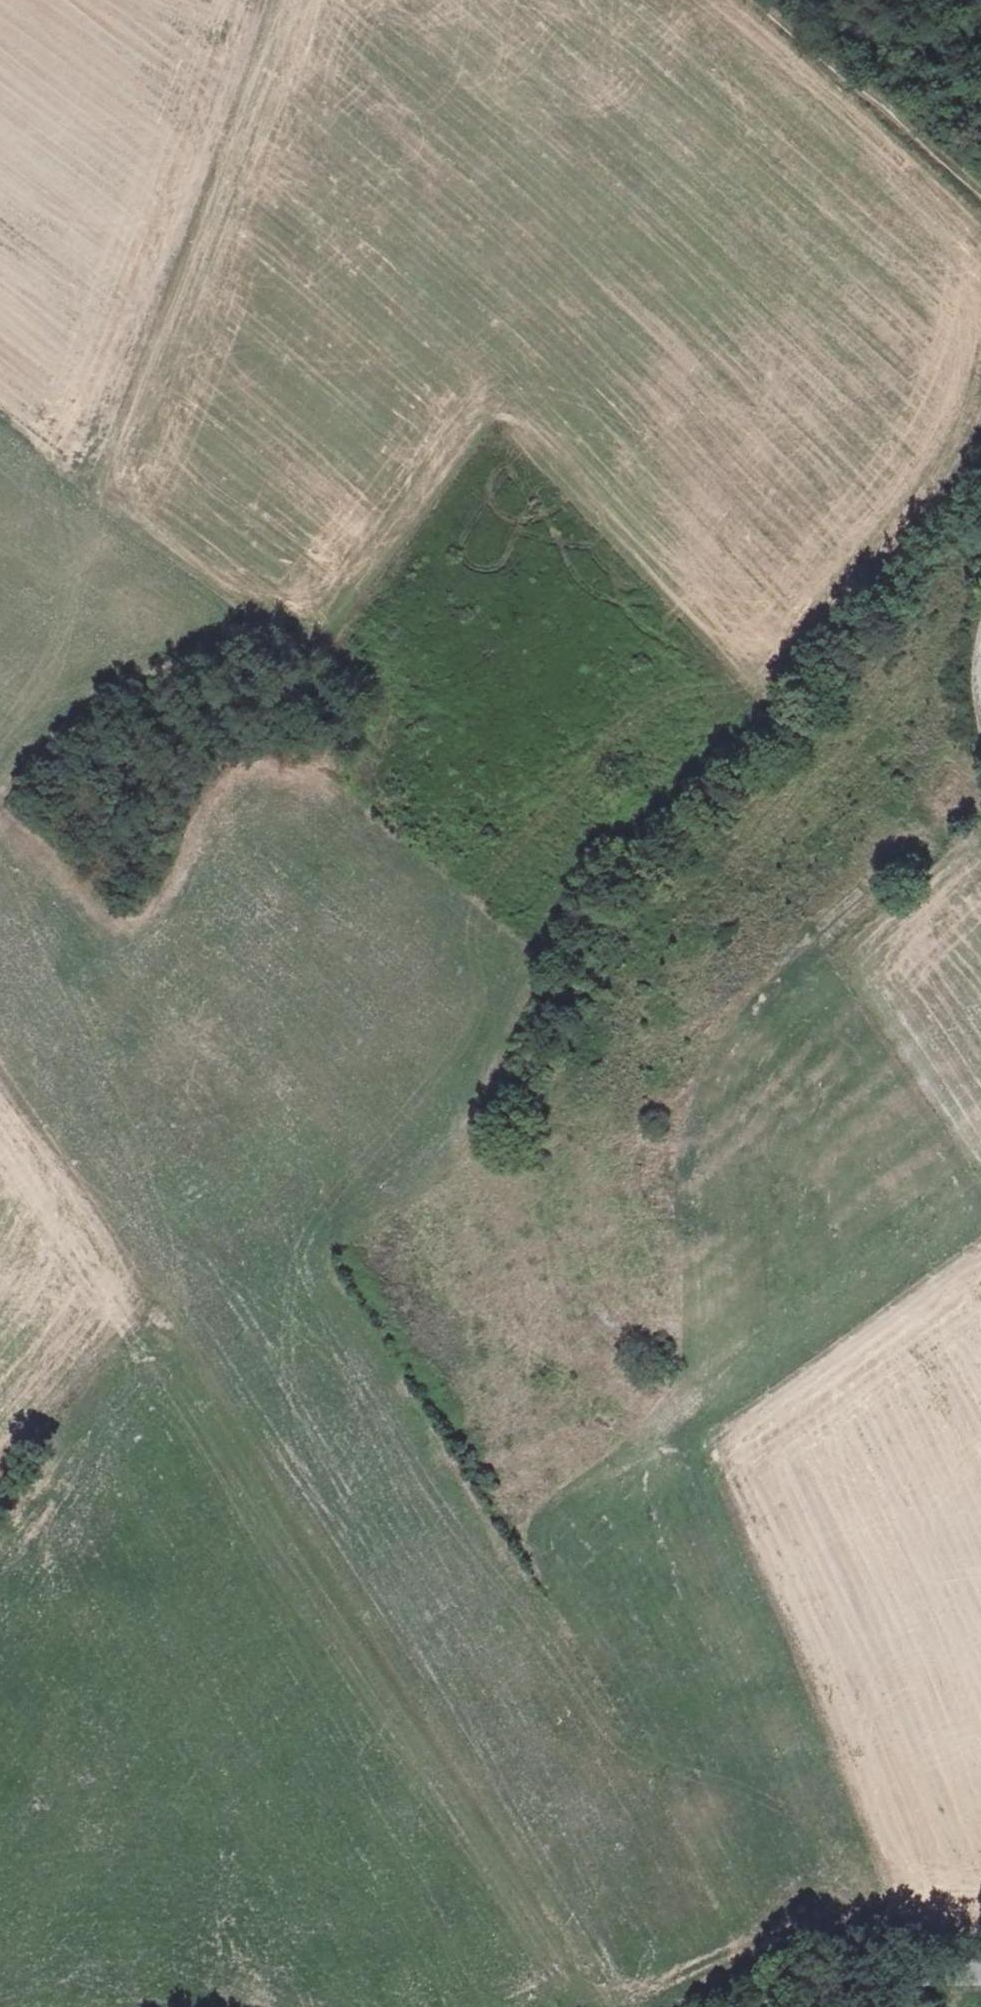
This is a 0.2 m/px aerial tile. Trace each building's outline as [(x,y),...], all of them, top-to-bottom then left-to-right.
[(846,0),(825,0),(824,1),(838,11),(846,0)]
